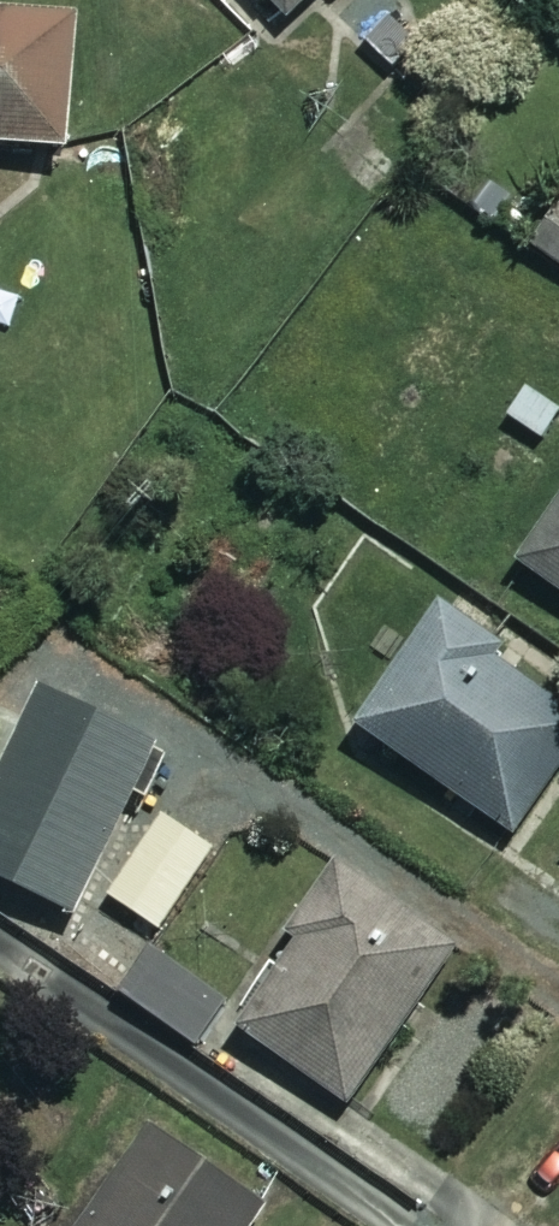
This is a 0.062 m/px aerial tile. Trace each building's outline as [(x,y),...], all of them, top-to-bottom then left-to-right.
[(266,14),(284,0),(255,0),(266,14)] [(0,12),(0,145),(68,151),(80,19),(0,12)] [(539,255),(558,267),(558,224),(539,255)] [(487,513),(534,454),(502,428),(455,487),(487,513)] [(519,563),(558,591),(558,505),(519,563)] [(436,618),(359,729),(513,836),(558,769),(558,703),(436,618)] [(86,706),(44,685),(0,774),(0,879),(76,917),(162,744),(139,732),(148,713),(95,687),(86,706)] [(218,839),(161,807),(108,899),(164,932),(218,839)] [(455,944),(345,870),(237,1030),(348,1104),(455,944)] [(149,1126),(81,1225),(249,1225),(264,1205),(149,1126)]
